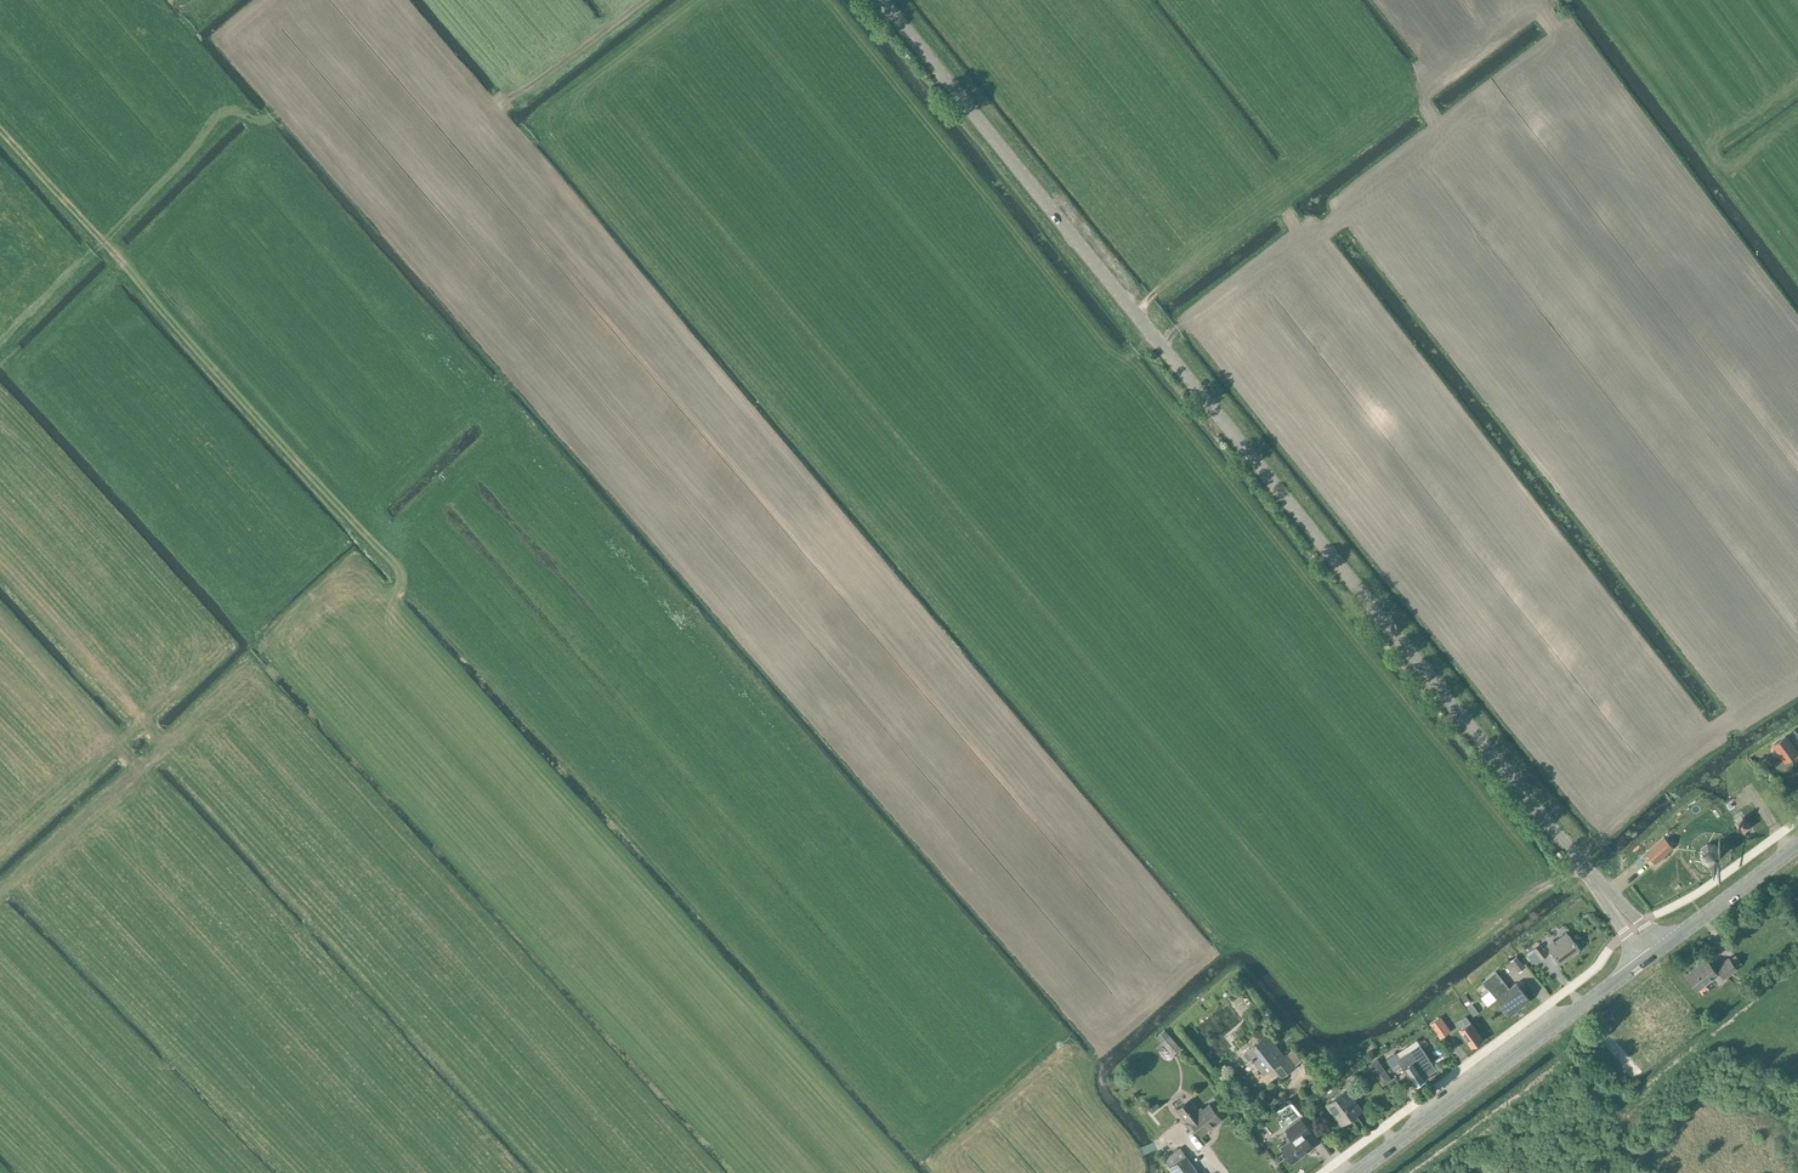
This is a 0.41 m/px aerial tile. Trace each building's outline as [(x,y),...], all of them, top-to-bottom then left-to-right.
[(1786,736),(1773,744),(1785,761),(1797,752),(1786,736)] [(1749,827),(1742,816),(1734,821),(1741,832),(1749,827)] [(1664,836),(1645,852),(1655,863),(1673,847),(1664,836)] [(1702,847),(1701,848),(1701,849),(1700,855),(1700,856),(1704,861),(1705,862),(1711,863),(1713,862),(1718,858),(1718,857),(1719,851),(1719,850),(1715,845),(1713,843),(1708,843),(1707,844),(1702,847)] [(1753,924),(1745,913),(1736,920),(1744,930),(1753,924)] [(1549,949),(1559,963),(1579,948),(1569,935),(1556,944),(1553,940),(1547,944),(1550,948),(1549,949)] [(1547,954),(1539,944),(1533,948),(1541,958),(1547,954)] [(1525,967),(1516,955),(1509,960),(1519,972),(1525,967)] [(1714,969),(1706,959),(1686,974),(1698,989),(1720,972),(1724,977),(1736,968),(1728,958),(1716,966),(1717,967),(1714,969)] [(1510,988),(1504,981),(1495,970),(1482,981),(1491,992),(1510,1015),(1530,999),(1516,983),(1510,988)] [(1464,1014),(1457,1003),(1448,1009),(1455,1020),(1464,1014)] [(1460,1030),(1471,1046),(1482,1039),(1471,1022),(1470,1022),(1466,1016),(1459,1021),(1463,1027),(1460,1030)] [(1448,1030),(1440,1020),(1432,1025),(1440,1036),(1448,1030)] [(1284,1056),(1266,1034),(1248,1048),(1254,1055),(1251,1057),(1260,1069),(1269,1061),(1281,1076),(1301,1061),(1292,1050),(1284,1056)] [(1180,1048),(1169,1036),(1161,1043),(1173,1056),(1180,1048)] [(1396,1052),(1386,1058),(1390,1066),(1393,1070),(1395,1070),(1400,1078),(1407,1074),(1414,1085),(1426,1077),(1431,1073),(1434,1071),(1436,1069),(1419,1043),(1399,1056),(1396,1053),(1396,1052)] [(1439,1055),(1448,1067),(1458,1059),(1448,1047),(1439,1055)] [(1377,1058),(1369,1064),(1383,1084),(1392,1078),(1377,1058)] [(1346,1089),(1326,1103),(1342,1123),(1361,1109),(1346,1089)] [(1201,1135),(1222,1118),(1210,1103),(1199,1112),(1190,1100),(1177,1110),(1186,1120),(1184,1122),(1190,1129),(1194,1126),(1201,1135)] [(1292,1160),(1312,1145),(1303,1134),(1309,1130),(1301,1118),(1286,1129),(1293,1139),(1282,1147),(1292,1160)] [(1170,1166),(1175,1172),(1198,1172),(1186,1156),(1180,1147),(1164,1158),(1170,1166)]
